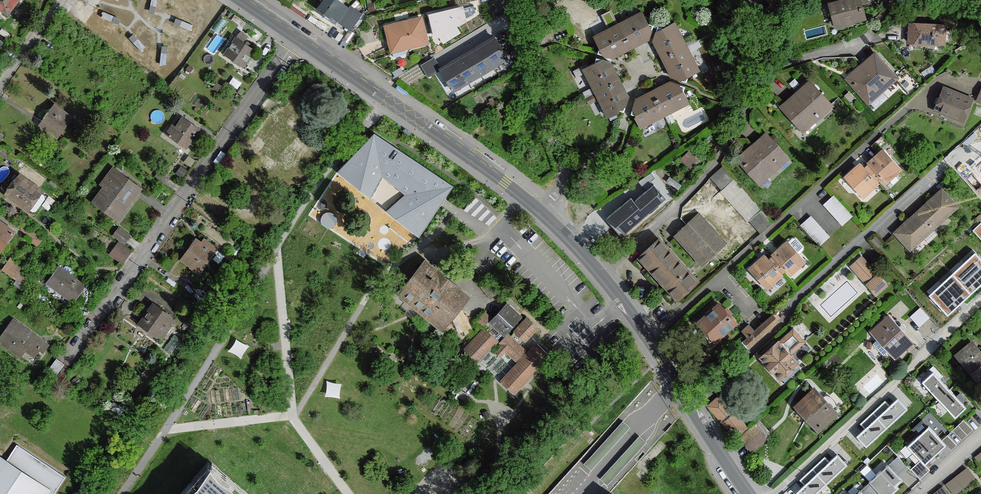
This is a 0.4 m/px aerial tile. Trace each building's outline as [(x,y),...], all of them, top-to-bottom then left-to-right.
[(7,14),(17,0),(0,0),(0,8),(7,14)] [(322,1),(317,9),(331,18),(332,16),(339,21),(349,7),(338,0),(322,0),(322,1)] [(836,24),(864,16),(859,0),(847,0),(831,4),(836,24)] [(462,8),(464,19),(475,12),(474,5),(462,8)] [(361,15),(349,7),(339,21),(337,24),(349,32),(361,15)] [(113,13),(99,8),(97,13),(111,19),(113,13)] [(462,8),(430,15),(436,36),(464,19),(462,8)] [(643,12),(618,24),(630,48),(633,46),(649,38),(654,25),(648,23),(643,12)] [(421,18),(386,26),(392,50),(405,48),(427,42),(421,18)] [(191,25),(178,20),(176,25),(190,30),(191,25)] [(661,55),(663,58),(687,46),(674,22),(664,27),(658,26),(653,40),(661,55)] [(594,37),(599,48),(598,53),(611,58),(621,52),(630,48),(618,24),(594,37)] [(945,25),(910,24),(909,43),(944,44),(945,25)] [(140,44),(130,33),(126,36),(135,48),(140,44)] [(441,68),(450,89),(509,54),(498,34),(441,68)] [(236,38),(226,54),(243,66),(254,50),(236,38)] [(687,46),(663,58),(668,68),(673,77),(687,82),(688,77),(699,71),(687,46)] [(405,48),(392,50),(394,57),(406,54),(405,48)] [(862,66),(848,79),(869,102),(896,78),(875,54),(862,66)] [(610,62),(596,57),(594,63),(584,68),(596,93),(620,81),(614,71),(610,62)] [(403,73),(400,68),(392,73),(395,78),(403,73)] [(621,84),(620,81),(596,93),(609,117),(619,112),(618,110),(624,111),(628,98),(621,84)] [(659,88),(652,91),(664,115),(689,102),(684,91),(685,86),(671,81),(659,88)] [(785,105),(783,107),(803,130),(831,105),(810,83),(797,94),(785,105)] [(972,99),(944,89),(936,109),(963,120),(972,99)] [(649,93),(635,100),(631,113),(632,114),(637,116),(635,117),(640,127),(664,115),(652,91),(649,93)] [(877,107),(890,97),(886,91),(872,101),(877,107)] [(54,105),(40,124),(58,137),(72,118),(54,105)] [(507,114),(501,106),(493,111),(498,120),(507,114)] [(173,125),(167,134),(186,147),(199,129),(183,117),(176,128),(173,125)] [(374,133),(338,172),(370,198),(383,176),(404,194),(386,212),(418,237),(454,186),(374,133)] [(787,158),(766,135),(764,136),(753,147),(739,159),(759,182),(787,158)] [(0,145),(0,153),(12,162),(16,157),(0,145)] [(868,164),(869,164),(875,171),(871,175),(877,181),(881,178),(885,182),(901,168),(884,149),(868,164)] [(861,163),(845,177),(862,196),(878,182),(877,181),(871,175),(875,171),(869,164),(865,168),(861,163)] [(723,165),(710,177),(721,189),(733,179),(735,177),(723,165)] [(103,187),(91,202),(116,221),(140,189),(112,168),(99,184),(103,187)] [(159,171),(155,176),(165,184),(169,179),(159,171)] [(644,176),(629,186),(634,194),(649,184),(644,176)] [(20,177),(8,194),(26,207),(39,191),(20,177)] [(760,208),(733,179),(721,189),(720,191),(747,220),(760,208)] [(942,190),(918,212),(933,229),(957,207),(942,190)] [(44,196),(39,191),(26,207),(32,212),(36,212),(45,199),(44,196)] [(833,195),(823,204),(842,225),(852,216),(833,195)] [(599,204),(593,198),(591,200),(596,207),(599,204)] [(616,206),(613,208),(624,220),(627,217),(630,221),(642,210),(632,199),(619,210),(616,206)] [(613,208),(604,216),(605,217),(616,229),(617,230),(626,222),(624,220),(613,208)] [(762,209),(750,221),(760,233),(773,221),(762,209)] [(933,229),(918,212),(895,232),(911,250),(924,238),(933,229)] [(727,242),(699,213),(689,222),(717,252),(727,242)] [(811,215),(801,224),(820,245),(830,236),(811,215)] [(616,229),(605,217),(600,221),(611,234),(616,229)] [(13,231),(0,222),(0,250),(13,231)] [(703,252),(709,259),(717,252),(689,222),(682,229),(687,235),(691,232),(699,240),(707,249),(703,252)] [(44,239),(25,225),(22,229),(34,239),(32,242),(38,246),(44,239)] [(130,236),(119,228),(114,235),(125,243),(130,236)] [(699,240),(691,232),(687,235),(682,229),(675,235),(689,250),(699,240)] [(938,234),(933,229),(924,238),(928,243),(938,234)] [(195,239),(181,259),(199,273),(217,248),(204,239),(201,243),(195,239)] [(678,260),(659,239),(641,256),(659,277),(678,260)] [(707,249),(699,240),(689,250),(703,265),(709,259),(703,252),(707,249)] [(788,241),(773,255),(778,262),(786,270),(789,274),(805,260),(788,241)] [(130,251),(118,242),(110,253),(122,262),(130,251)] [(479,254),(474,249),(464,259),(469,264),(479,254)] [(980,287),(980,259),(976,253),(929,296),(948,317),(980,287)] [(766,255),(749,269),(766,288),(782,274),(774,265),(769,259),(766,255)] [(778,262),(773,255),(769,259),(774,265),(782,274),(786,270),(778,262)] [(887,284),(861,256),(850,266),(876,294),(887,284)] [(697,281),(678,260),(659,277),(679,298),(697,281)] [(22,269),(23,267),(14,261),(10,265),(7,263),(2,269),(15,278),(22,269)] [(464,298),(425,265),(404,291),(442,323),(464,298)] [(59,268),(49,283),(73,300),(83,286),(59,268)] [(32,276),(22,269),(15,278),(17,279),(25,285),(32,276)] [(25,285),(17,279),(14,284),(22,289),(25,285)] [(498,291),(490,280),(482,287),(490,298),(498,291)] [(736,321),(719,304),(699,321),(715,340),(736,321)] [(170,317),(153,305),(140,323),(156,335),(170,317)] [(484,328),(465,349),(478,361),(497,340),(499,342),(498,343),(501,346),(497,350),(501,355),(506,350),(518,362),(513,368),(526,380),(549,356),(536,344),(528,353),(520,346),(538,327),(527,318),(511,336),(505,331),(519,316),(508,305),(494,319),(492,321),(489,319),(482,326),(484,328)] [(912,314),(919,323),(930,315),(923,305),(912,314)] [(482,326),(489,319),(491,317),(485,310),(474,321),(480,328),(482,326)] [(778,321),(773,315),(742,342),(748,349),(778,321)] [(913,342),(890,316),(872,332),(878,339),(888,350),(895,358),(913,342)] [(14,321),(0,340),(0,341),(20,355),(25,349),(34,355),(39,348),(43,351),(48,345),(14,321)] [(754,330),(750,325),(743,331),(748,336),(754,330)] [(767,352),(762,357),(785,382),(801,367),(797,362),(812,349),(793,328),(777,343),(774,340),(765,349),(767,352)] [(239,338),(232,348),(243,354),(249,344),(239,338)] [(888,350),(878,339),(874,343),(884,355),(888,350)] [(959,356),(971,371),(980,363),(980,354),(972,343),(959,356)] [(71,368),(56,358),(46,371),(61,381),(71,368)] [(526,380),(513,368),(501,380),(515,393),(526,380)] [(920,387),(952,424),(965,414),(932,377),(920,387)] [(328,380),(328,394),(342,394),(342,381),(328,380)] [(833,412),(815,392),(800,406),(819,426),(833,412)] [(748,427),(720,395),(708,406),(736,437),(748,427)] [(852,441),(863,453),(907,412),(896,399),(852,441)] [(766,439),(754,426),(741,438),(752,451),(766,439)] [(924,470),(945,451),(928,433),(907,451),(924,470)] [(602,476),(609,483),(636,455),(629,448),(602,476)] [(0,455),(0,493),(48,493),(51,489),(0,455)] [(179,493),(252,493),(233,477),(212,458),(179,493)] [(844,472),(835,462),(799,493),(821,493),(844,472)] [(966,466),(945,482),(955,493),(975,478),(966,466)] [(878,493),(888,493),(901,483),(887,469),(869,483),(878,493)] [(942,485),(931,493),(949,493),(942,485)]
